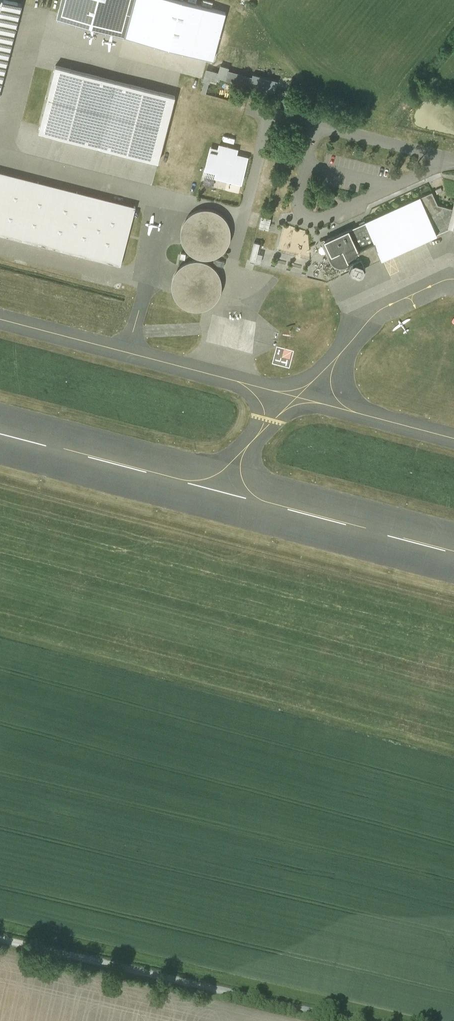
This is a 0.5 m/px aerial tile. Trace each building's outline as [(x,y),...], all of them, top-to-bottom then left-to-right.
[(21,4),(7,0),(0,0),(0,88),(21,4)] [(56,18),(125,36),(214,59),(226,12),(179,0),(61,0),(57,13),(56,18)] [(218,72),(206,69),(202,81),(204,82),(201,92),(206,94),(210,81),(216,83),(217,80),(219,81),(220,79),(249,87),(252,77),(228,70),(229,68),(220,65),(218,72)] [(175,96),(55,66),(53,71),(40,126),(38,132),(158,162),(175,96)] [(238,149),(219,144),(218,148),(210,146),(204,169),(216,172),(215,177),(241,183),(242,184),(249,157),(237,154),(238,149)] [(0,172),(0,235),(121,265),(128,237),(128,235),(136,206),(0,172)] [(336,195),(327,188),(323,192),(332,200),(336,196),(336,195)] [(367,221),(365,221),(365,222),(381,256),(382,258),(449,228),(453,208),(438,204),(432,191),(367,221)] [(229,237),(230,233),(228,224),(223,216),(214,210),(205,209),(195,211),(187,216),(182,225),(180,234),(182,244),(188,252),(196,257),(206,259),(215,256),(217,255),(223,251),(228,243),(229,237)] [(271,218),(262,216),(259,227),(265,229),(269,227),(271,218)] [(349,229),(324,240),(333,259),(336,262),(340,264),(344,264),(349,263),(352,272),(355,273),(358,274),(359,273),(361,273),(362,272),(363,271),(365,265),(365,264),(381,256),(365,222),(362,223),(349,229)] [(260,243),(254,242),(250,256),(249,261),(255,262),(259,247),(260,243)] [(225,261),(214,258),(212,264),(223,267),(225,261)] [(212,266),(205,261),(201,260),(196,260),(187,262),(180,267),(179,268),(173,276),(172,286),(173,293),(174,295),(180,303),(188,308),(198,310),(204,308),(207,307),(215,302),(219,293),(220,283),(218,273),(212,266)]
